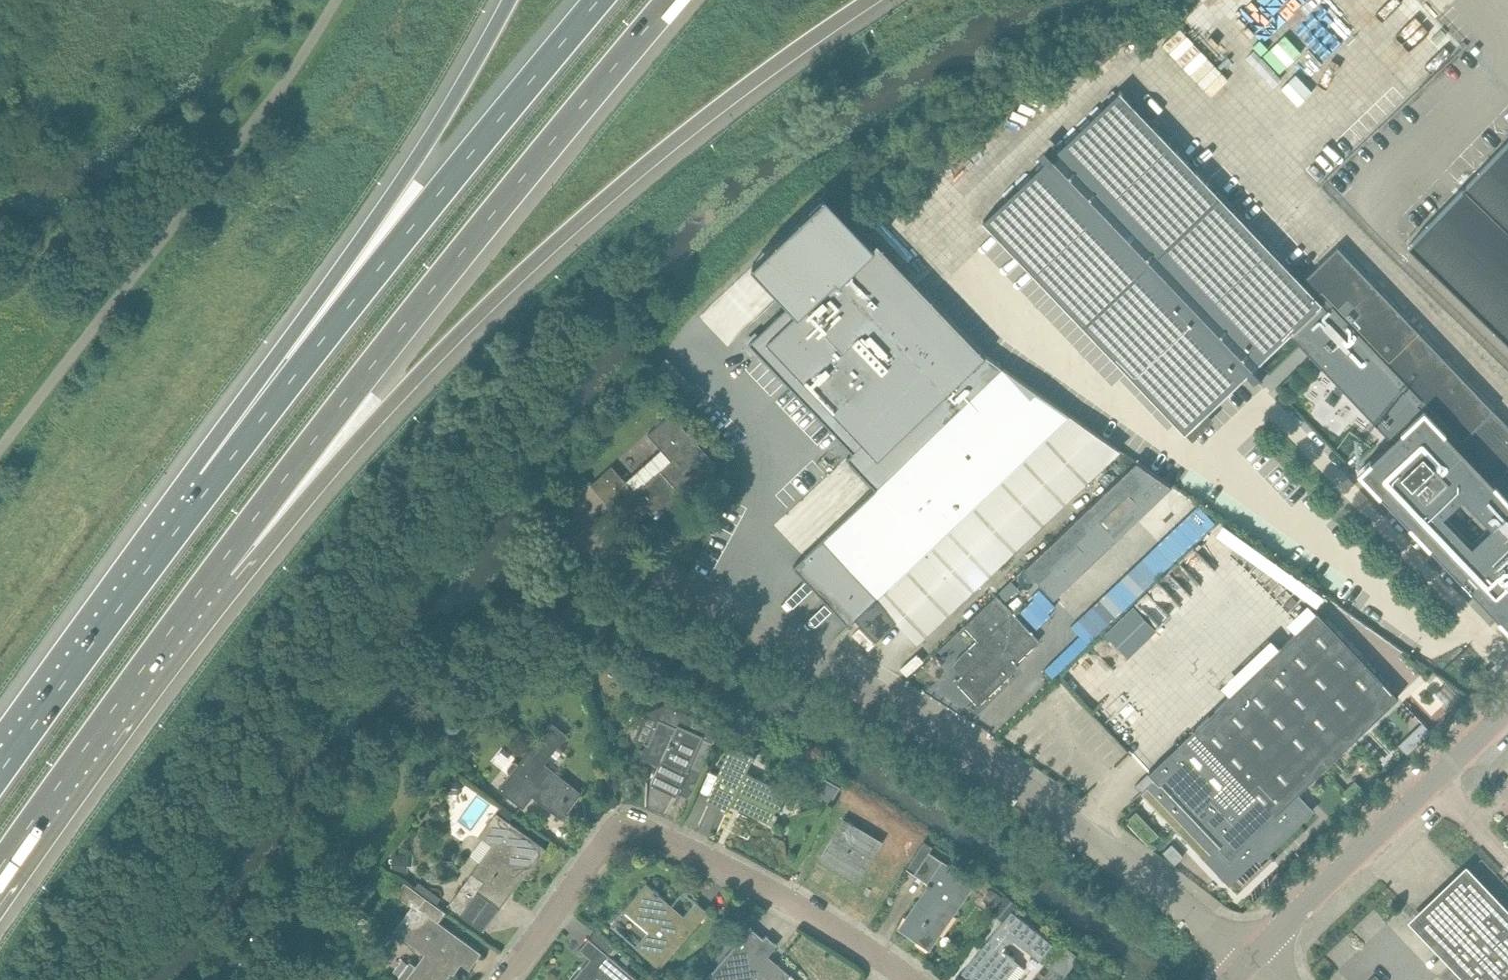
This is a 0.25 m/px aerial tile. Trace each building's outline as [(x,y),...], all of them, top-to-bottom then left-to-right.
[(1163,44),(1185,68),(1203,51),(1181,28),(1163,44)] [(1315,119),(1315,55),(1300,55),(1300,43),(1289,43),(1290,145),(1339,144),(1339,119),(1315,119)] [(1507,470),(1507,425),(1338,246),(1301,281),(1120,90),(983,221),(1184,433),(1289,333),(1391,440),(1359,470),(1466,583),(1507,626),(1507,498),(1494,483),(1507,470)] [(1409,244),(1507,340),(1507,141),(1409,244)] [(758,334),(750,342),(758,352),(853,451),(863,441),(879,458),(985,356),(918,285),(877,242),(876,244),(826,192),(770,246),(752,263),(790,303),(758,333),(758,334)] [(876,487),(793,566),(819,593),(822,596),(832,607),(842,617),(849,625),(856,618),(892,583),(1069,414),(1003,367),(986,355),(985,356),(879,458),(863,441),(853,451),(847,457),(876,487)] [(644,397),(644,406),(656,406),(656,397),(644,397)] [(695,487),(718,466),(671,413),(648,434),(662,450),(626,481),(612,466),(591,484),(607,502),(614,496),(629,512),(642,501),(656,517),(682,495),(679,491),(690,482),(695,487)] [(892,583),(856,618),(876,639),(897,620),(917,642),(1120,449),(1069,414),(892,583)] [(1138,463),(1027,569),(1054,598),(1172,486),(1138,463)] [(1184,558),(1103,634),(1124,657),(1202,584),(1190,572),(1194,568),(1184,558)] [(955,661),(952,664),(962,675),(955,681),(978,705),(1009,675),(1004,670),(1012,663),(1014,665),(1039,641),(1030,631),(1012,612),(997,596),(996,595),(965,624),(966,625),(979,638),(955,661)] [(1317,612),(1149,772),(1156,780),(1143,792),(1229,883),(1257,856),(1260,860),(1312,811),(1297,794),(1398,697),(1317,612)] [(665,685),(660,697),(686,708),(691,696),(665,685)] [(690,699),(687,707),(695,710),(698,702),(690,699)] [(645,712),(633,738),(642,742),(636,755),(659,766),(651,782),(677,794),(678,793),(687,771),(689,767),(700,772),(720,725),(701,716),(700,720),(665,705),(654,709),(645,712)] [(510,774),(499,789),(523,808),(533,796),(561,818),(581,792),(557,773),(544,763),(556,748),(567,735),(552,722),(519,764),(516,762),(512,762),(507,768),(508,772),(510,774)] [(1422,723),(1414,730),(1423,740),(1431,732),(1422,723)] [(754,754),(732,743),(706,798),(729,808),(733,800),(757,811),(754,816),(773,824),(788,792),(746,772),(754,754)] [(822,777),(817,786),(821,799),(830,805),(840,787),(822,777)] [(449,905),(483,930),(513,889),(507,885),(522,866),(530,872),(546,849),(509,822),(515,814),(502,805),(479,835),(492,845),(465,882),(449,905)] [(843,819),(819,861),(857,883),(882,841),(843,819)] [(925,840),(907,868),(927,882),(926,884),(930,887),(925,894),(927,896),(922,904),(919,903),(909,917),(907,916),(900,929),(929,949),(939,934),(933,930),(947,910),(953,914),(975,883),(942,860),(942,861),(929,852),(934,846),(925,840)] [(403,857),(393,857),(393,869),(403,869),(403,857)] [(1467,872),(1415,922),(1471,979),(1507,979),(1507,915),(1467,872)] [(404,882),(396,893),(407,902),(416,890),(414,889),(404,881),(404,882)] [(646,883),(624,910),(648,931),(635,946),(660,968),(708,912),(696,902),(681,919),(669,909),(672,905),(659,894),(659,893),(654,889),(654,890),(646,883)] [(991,888),(983,899),(995,907),(1003,896),(991,888)] [(393,929),(406,939),(424,952),(416,962),(411,959),(396,979),(445,979),(451,972),(453,973),(454,972),(451,971),(459,961),(469,968),(481,952),(438,922),(445,912),(436,905),(433,902),(416,890),(407,902),(411,904),(393,929)] [(1006,896),(992,913),(993,914),(1003,921),(1011,911),(1017,904),(1006,896)] [(1018,962),(1006,952),(1009,948),(1008,947),(1014,940),(1039,960),(1053,944),(1011,911),(1003,921),(961,973),(970,979),(1005,979),(1018,962)] [(705,979),(707,979),(797,979),(793,977),(795,976),(791,973),(790,974),(778,964),(776,967),(766,958),(777,945),(766,935),(764,938),(750,927),(705,979)] [(634,975),(589,938),(580,949),(593,960),(584,970),(582,968),(572,979),(571,979),(570,979),(648,979),(642,975),(639,979),(634,975)] [(1064,945),(1055,956),(1070,968),(1079,957),(1064,945)]
